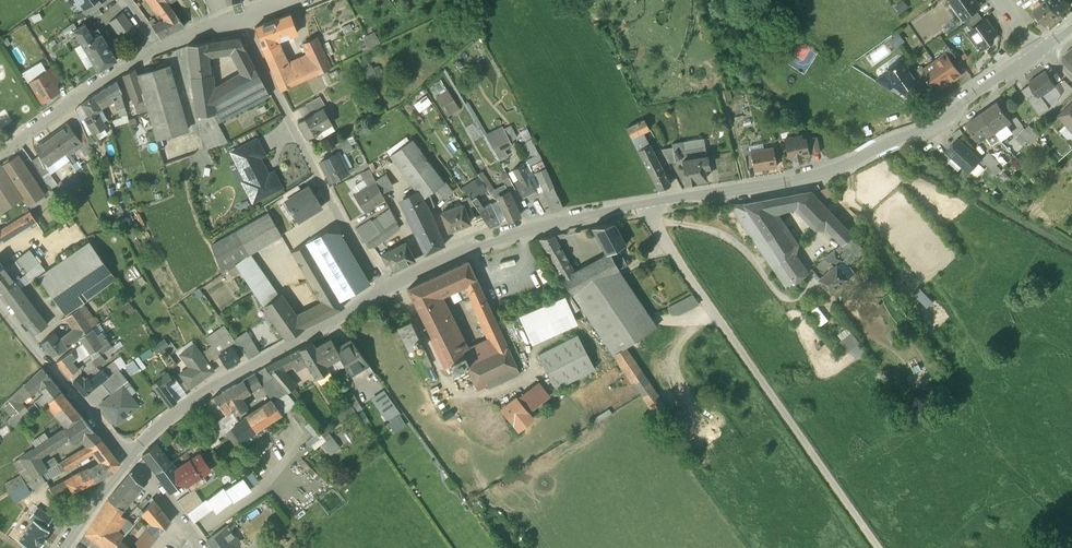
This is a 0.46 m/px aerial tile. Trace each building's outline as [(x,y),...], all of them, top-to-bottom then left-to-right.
[(76,3),(79,4),(81,3),(84,8),(85,9),(94,2),(97,0),(74,0),(76,3)] [(167,3),(165,0),(150,0),(158,10),(160,9),(167,3)] [(895,7),(901,13),(908,6),(902,0),(895,7)] [(964,18),(966,17),(977,10),(980,7),(975,0),(953,0),(952,1),(964,18)] [(1058,15),(1046,0),(1041,4),(1039,1),(1034,5),(1037,8),(1033,11),(1045,26),(1058,15)] [(1046,0),(1058,15),(1071,5),(1067,0),(1046,0)] [(94,2),(85,9),(84,8),(81,10),(86,16),(98,9),(94,2)] [(168,4),(167,3),(160,9),(164,20),(152,27),(160,38),(184,27),(168,4)] [(121,40),(136,28),(120,10),(106,22),(121,40)] [(970,23),(981,15),(977,10),(966,17),(970,23)] [(98,11),(93,14),(99,25),(104,22),(98,11)] [(970,23),(974,28),(984,21),(981,15),(970,23)] [(285,17),(255,28),(260,41),(263,49),(274,45),(271,37),(290,30),(285,17)] [(974,28),(970,30),(983,48),(993,41),(994,30),(986,19),(984,21),(974,28)] [(90,34),(85,25),(74,31),(98,71),(116,60),(101,34),(98,29),(90,34)] [(370,41),(376,38),(373,33),(367,36),(363,41),(366,46),(370,41)] [(231,54),(245,50),(239,38),(214,42),(216,57),(231,54)] [(376,38),(370,41),(366,46),(368,50),(373,47),(379,43),(376,38)] [(317,39),(303,46),(311,64),(299,70),(304,81),(330,69),(317,39)] [(192,78),(212,75),(210,58),(216,57),(214,42),(188,46),(192,78)] [(274,45),(263,49),(267,57),(278,53),(275,45),(274,45)] [(956,58),(948,47),(943,51),(946,54),(951,61),(956,58)] [(231,54),(240,73),(255,69),(245,50),(231,54)] [(291,73),(281,52),(278,53),(267,57),(282,91),(292,86),(287,75),(291,73)] [(946,54),(935,62),(949,82),(960,75),(951,61),(946,54)] [(921,87),(903,62),(887,73),(896,85),(897,87),(900,88),(902,88),(905,87),(910,94),(921,87)] [(949,82),(935,62),(924,69),(929,77),(939,90),(949,82)] [(371,65),(364,69),(371,81),(381,76),(377,69),(374,71),(371,65)] [(924,69),(922,66),(917,70),(924,80),(929,77),(924,69)] [(60,80),(51,67),(46,70),(48,74),(56,88),(60,80)] [(169,67),(137,76),(156,140),(188,130),(169,67)] [(132,96),(142,93),(134,69),(124,76),(131,96),(132,96)] [(240,73),(213,88),(217,124),(270,96),(255,69),(240,73)] [(291,73),(287,75),(292,86),(304,81),(299,70),(291,73)] [(1046,71),(1029,82),(1030,84),(1039,97),(1030,102),(1039,115),(1051,106),(1042,94),(1056,84),(1046,71)] [(896,85),(887,73),(875,81),(889,91),(896,85)] [(48,74),(32,84),(42,102),(59,92),(56,88),(48,74)] [(212,75),(192,78),(203,151),(227,143),(217,124),(213,88),(212,75)] [(446,116),(459,108),(442,79),(429,87),(446,116)] [(102,90),(94,96),(101,107),(114,101),(115,100),(113,97),(121,93),(122,92),(117,81),(102,90)] [(1039,97),(1030,84),(1022,89),(1030,102),(1039,97)] [(115,100),(114,101),(117,111),(118,110),(125,107),(121,93),(113,97),(115,100)] [(145,104),(142,93),(132,96),(138,117),(148,114),(145,104)] [(91,129),(92,129),(95,133),(105,127),(102,122),(107,119),(102,109),(101,107),(94,96),(81,104),(81,105),(89,116),(85,119),(91,129)] [(320,96),(306,104),(312,115),(323,109),(323,110),(326,108),(320,96)] [(1011,121),(998,102),(982,114),(994,131),(995,133),(1007,124),(1011,121)] [(1058,116),(1067,125),(1071,130),(1071,103),(1058,116)] [(125,107),(118,110),(120,116),(127,114),(125,107)] [(312,115),(298,123),(307,138),(331,124),(323,110),(323,109),(312,115)] [(982,114),(967,123),(974,133),(979,140),(986,135),(987,136),(994,131),(982,114)] [(625,127),(630,136),(641,131),(648,128),(643,118),(625,127)] [(68,124),(35,148),(48,166),(81,142),(76,134),(68,124)] [(1007,124),(995,133),(1001,141),(1009,136),(1011,130),(1007,124)] [(1025,130),(1030,135),(1035,130),(1030,125),(1025,130)] [(1069,139),(1071,136),(1071,130),(1067,125),(1061,131),(1069,139)] [(1025,130),(1024,128),(1019,133),(1030,145),(1035,140),(1030,135),(1025,130)] [(84,129),(76,134),(81,142),(84,146),(89,143),(87,137),(87,136),(84,129)] [(960,129),(954,133),(957,137),(963,133),(960,129)] [(1030,135),(1035,140),(1040,136),(1035,130),(1030,135)] [(630,136),(637,149),(648,144),(641,131),(630,136)] [(506,134),(497,139),(503,150),(512,145),(509,140),(506,134)] [(789,158),(790,161),(811,157),(807,134),(783,138),(787,159),(789,158)] [(416,194),(421,200),(436,189),(444,183),(412,138),(409,141),(406,137),(387,150),(415,192),(416,194)] [(809,138),(812,153),(820,151),(817,137),(809,138)] [(329,148),(334,155),(338,153),(340,157),(353,150),(347,138),(329,148)] [(704,138),(684,141),(685,150),(706,147),(704,138)] [(244,164),(259,157),(264,154),(257,140),(237,150),(244,164)] [(981,160),(958,140),(947,152),(969,173),(981,160)] [(706,147),(685,150),(684,141),(674,143),(674,148),(676,162),(684,161),(687,183),(697,182),(697,180),(706,179),(705,169),(709,168),(706,147)] [(637,149),(647,168),(658,163),(648,144),(637,149)] [(748,144),(741,146),(744,157),(750,156),(749,152),(749,147),(748,144)] [(528,148),(532,158),(539,155),(535,145),(528,148)] [(674,148),(661,150),(668,163),(676,162),(674,148)] [(772,148),(749,152),(750,156),(753,171),(776,167),(772,148)] [(334,155),(321,162),(330,181),(348,173),(340,157),(338,153),(334,155)] [(989,153),(982,159),(991,170),(998,163),(989,153)] [(0,165),(0,212),(1,213),(23,201),(27,207),(31,204),(31,205),(44,196),(18,155),(2,166),(1,164),(0,165)] [(527,161),(533,173),(545,168),(539,155),(532,158),(527,161)] [(259,157),(244,164),(239,167),(246,181),(244,182),(253,202),(281,188),(274,173),(268,176),(266,171),(264,172),(262,167),(263,166),(259,157)] [(49,172),(40,161),(34,165),(42,177),(49,172)] [(530,172),(526,163),(521,165),(526,174),(530,172)] [(658,163),(647,168),(651,176),(662,171),(658,163)] [(366,164),(360,167),(363,173),(369,169),(366,164)] [(537,195),(527,177),(527,176),(526,174),(521,165),(513,169),(519,181),(514,183),(522,198),(527,195),(529,200),(537,195)] [(533,173),(542,192),(553,187),(545,168),(533,173)] [(369,169),(363,173),(366,178),(363,180),(367,187),(375,181),(375,180),(369,169)] [(662,171),(651,176),(658,190),(671,184),(663,170),(662,171)] [(375,180),(375,181),(381,193),(393,187),(385,173),(375,180)] [(485,186),(478,174),(469,180),(471,183),(465,186),(466,189),(464,192),(469,196),(472,200),(476,197),(476,198),(480,195),(477,191),(485,186)] [(512,185),(509,178),(503,181),(505,185),(509,194),(515,191),(512,185)] [(367,187),(361,191),(353,195),(365,212),(384,199),(381,193),(375,181),(367,187)] [(444,183),(436,189),(444,199),(454,193),(445,182),(444,183)] [(298,185),(282,195),(286,201),(302,192),(298,185)] [(509,195),(509,194),(505,185),(492,190),(497,201),(509,195)] [(485,186),(477,191),(480,195),(488,190),(485,186)] [(553,187),(542,192),(548,204),(552,214),(558,211),(558,212),(559,211),(563,209),(553,187)] [(321,208),(308,188),(302,192),(286,201),(299,222),(321,208)] [(399,200),(417,235),(436,228),(427,205),(421,200),(416,194),(415,192),(399,200)] [(537,195),(543,206),(548,204),(542,192),(537,195)] [(732,208),(775,272),(798,255),(800,245),(780,214),(796,210),(816,231),(827,232),(830,231),(842,221),(816,193),(812,194),(811,193),(785,198),(758,203),(732,208)] [(509,195),(497,201),(505,218),(507,222),(519,217),(509,195)] [(460,199),(463,205),(464,209),(469,207),(475,205),(472,200),(469,196),(460,199)] [(495,213),(491,204),(483,209),(480,203),(482,202),(480,200),(478,201),(476,198),(476,197),(472,200),(475,205),(489,228),(500,224),(499,220),(495,213)] [(497,201),(491,204),(495,213),(499,220),(505,218),(497,201)] [(464,209),(463,205),(441,213),(448,232),(470,224),(468,218),(472,217),(469,207),(464,209)] [(389,209),(380,215),(388,227),(395,221),(389,209)] [(0,230),(0,238),(1,239),(34,218),(30,211),(0,230)] [(268,213),(211,246),(222,273),(235,264),(249,255),(281,235),(268,213)] [(34,218),(1,239),(3,242),(36,222),(34,218)] [(365,244),(380,233),(370,221),(356,230),(365,244)] [(399,229),(395,221),(388,227),(380,233),(365,244),(368,249),(374,248),(399,229)] [(856,235),(842,221),(830,231),(843,245),(844,246),(854,236),(856,235)] [(613,224),(593,228),(607,257),(611,256),(619,250),(625,246),(613,224)] [(436,228),(417,235),(425,256),(444,246),(436,228)] [(326,232),(306,244),(339,301),(340,300),(369,284),(339,234),(326,232)] [(854,236),(844,246),(856,261),(867,252),(854,236)] [(555,237),(539,240),(563,281),(576,274),(555,237)] [(89,241),(38,277),(66,317),(84,305),(83,304),(116,280),(116,279),(89,241)] [(339,301),(306,244),(292,252),(323,305),(305,313),(311,324),(330,314),(344,307),(340,300),(339,301)] [(405,244),(382,255),(386,263),(389,262),(394,271),(414,261),(405,244)] [(844,246),(843,245),(836,250),(845,261),(850,266),(856,261),(844,246)] [(30,250),(5,269),(15,282),(39,263),(30,250)] [(619,250),(611,256),(619,271),(627,265),(619,250)] [(845,261),(836,250),(825,259),(833,269),(839,264),(840,265),(845,261)] [(273,288),(249,255),(235,264),(241,272),(258,298),(270,290),(273,288)] [(798,255),(775,272),(788,291),(811,273),(798,255)] [(563,281),(571,295),(619,271),(611,256),(607,257),(576,274),(563,281)] [(0,262),(0,291),(1,293),(15,282),(5,269),(0,262)] [(468,262),(434,278),(442,295),(465,284),(475,279),(468,262)] [(15,282),(20,289),(46,271),(39,263),(15,282)] [(235,264),(227,270),(232,278),(241,272),(235,264)] [(839,264),(833,269),(820,280),(832,295),(851,279),(840,265),(839,264)] [(612,356),(626,348),(657,328),(619,271),(571,295),(612,356)] [(442,295),(434,278),(408,290),(421,316),(442,307),(439,301),(436,297),(442,295)] [(475,279),(465,284),(475,306),(485,301),(475,279)] [(15,282),(1,293),(23,322),(35,335),(47,326),(35,313),(27,303),(20,289),(15,282)] [(199,289),(194,292),(197,297),(202,294),(199,289)] [(270,290),(258,298),(264,307),(265,307),(276,299),(270,290)] [(693,296),(668,309),(672,316),(679,316),(700,305),(693,296)] [(305,313),(295,318),(280,297),(279,297),(276,299),(265,307),(287,338),(311,324),(305,313)] [(520,318),(532,344),(577,323),(565,297),(520,318)] [(447,306),(444,299),(439,301),(442,307),(442,308),(447,306)] [(516,367),(485,301),(475,306),(496,352),(489,356),(498,375),(505,372),(516,367)] [(66,317),(66,318),(75,330),(80,338),(98,325),(98,324),(85,304),(84,305),(66,317)] [(442,307),(421,316),(432,337),(430,337),(445,369),(452,366),(455,373),(467,367),(469,366),(468,365),(451,328),(446,316),(442,308),(442,307)] [(410,321),(398,327),(409,349),(421,343),(410,321)] [(80,338),(79,338),(83,344),(89,354),(96,349),(100,347),(108,341),(98,325),(80,338)] [(229,349),(221,338),(223,336),(224,338),(230,334),(224,326),(206,339),(212,347),(219,357),(220,356),(227,368),(240,360),(232,347),(229,349)] [(75,330),(60,342),(65,349),(71,345),(79,338),(80,338),(75,330)] [(246,332),(234,340),(237,344),(248,360),(259,354),(246,332)] [(60,342),(53,333),(41,343),(53,357),(65,349),(60,342)] [(234,340),(230,334),(224,338),(223,336),(221,338),(229,349),(232,347),(237,344),(234,340)] [(843,340),(850,350),(859,344),(853,334),(843,340)] [(577,335),(538,355),(556,389),(595,369),(577,335)] [(147,350),(152,359),(158,356),(172,346),(165,337),(160,341),(147,350)] [(331,339),(316,348),(326,365),(340,357),(341,357),(337,349),(331,339)] [(368,363),(351,340),(345,344),(351,355),(348,356),(342,360),(344,364),(354,381),(367,373),(362,367),(368,363)] [(100,347),(103,351),(112,345),(108,341),(100,347)] [(316,379),(330,371),(326,365),(316,348),(312,343),(288,356),(296,371),(307,365),(315,380),(316,379)] [(89,354),(83,344),(70,354),(76,363),(89,354)] [(351,355),(345,344),(337,349),(341,357),(340,357),(342,360),(348,356),(351,355)] [(100,354),(90,361),(96,368),(118,352),(113,345),(112,345),(103,351),(100,354)] [(191,366),(180,374),(185,381),(190,389),(214,372),(210,366),(209,365),(208,364),(201,354),(194,345),(182,353),(191,366)] [(212,347),(201,354),(208,364),(209,365),(219,357),(212,347)] [(626,348),(612,356),(657,422),(671,413),(626,348)] [(89,354),(76,363),(80,369),(90,361),(100,354),(96,349),(89,354)] [(431,365),(424,351),(418,354),(425,368),(431,365)] [(69,378),(80,369),(76,363),(70,354),(57,362),(69,378)] [(120,356),(104,369),(111,377),(119,371),(126,365),(120,356)] [(479,384),(485,381),(498,375),(489,356),(468,365),(469,366),(467,367),(475,386),(479,384)] [(340,357),(326,365),(330,371),(331,373),(331,372),(344,364),(342,360),(340,357)] [(280,361),(265,368),(272,376),(281,371),(281,370),(284,368),(280,361)] [(368,363),(362,367),(367,373),(372,369),(368,363)] [(516,367),(505,372),(509,379),(519,374),(516,367)] [(265,368),(255,374),(262,386),(261,387),(272,402),(282,414),(282,413),(295,404),(287,394),(282,388),(272,376),(265,368)] [(104,369),(92,379),(97,385),(98,386),(111,377),(104,369)] [(42,370),(1,407),(8,416),(22,403),(37,390),(50,379),(42,370)] [(102,384),(112,396),(123,388),(129,383),(119,371),(102,384)] [(170,371),(152,384),(169,408),(177,402),(167,388),(177,381),(170,371)] [(281,371),(272,376),(282,388),(290,381),(281,371)] [(333,376),(331,372),(331,373),(330,371),(316,379),(319,384),(333,376)] [(255,374),(243,381),(250,393),(261,387),(262,386),(255,374)] [(498,375),(485,381),(488,387),(488,388),(503,382),(499,374),(498,375)] [(92,379),(87,383),(81,376),(73,383),(85,396),(97,385),(92,379)] [(37,400),(42,407),(47,403),(61,392),(50,379),(37,390),(42,397),(37,400)] [(243,381),(222,393),(232,411),(235,416),(240,413),(246,409),(240,399),(243,398),(242,398),(250,393),(243,381)] [(290,381),(282,388),(287,394),(293,389),(290,381)] [(481,390),(488,387),(485,381),(479,384),(481,390)] [(502,410),(514,425),(550,397),(538,381),(502,410)] [(112,396),(100,405),(116,425),(138,407),(123,388),(112,396)] [(302,399),(294,389),(293,389),(287,394),(295,404),(296,404),(302,399)] [(384,391),(372,400),(388,422),(400,414),(384,391)] [(93,431),(61,392),(47,403),(57,416),(67,428),(62,431),(69,439),(73,444),(79,440),(93,431)] [(232,411),(222,393),(213,397),(226,415),(232,411)] [(347,397),(352,404),(355,410),(360,407),(356,400),(352,394),(347,397)] [(42,407),(37,400),(26,409),(22,403),(8,416),(3,420),(12,431),(39,409),(42,407)] [(282,414),(272,402),(244,420),(239,423),(231,429),(240,441),(282,414)] [(50,422),(57,416),(47,403),(42,407),(39,409),(50,422)] [(340,422),(356,411),(355,410),(352,404),(335,416),(340,422)] [(240,413),(235,416),(239,423),(244,420),(240,413)] [(318,433),(309,422),(305,425),(314,436),(316,434),(318,433)] [(62,431),(39,446),(44,455),(69,439),(62,431)] [(79,440),(86,448),(90,446),(101,439),(93,431),(79,440)] [(166,432),(160,439),(165,446),(173,439),(166,432)] [(327,432),(322,435),(326,440),(330,437),(327,432)] [(314,436),(306,443),(309,447),(319,438),(316,434),(314,436)] [(112,474),(106,465),(115,458),(101,439),(90,446),(96,454),(103,463),(66,484),(71,493),(80,490),(98,481),(112,474)] [(332,439),(323,446),(330,454),(338,448),(332,439)] [(156,445),(143,455),(157,473),(170,463),(156,445)] [(9,493),(58,465),(54,457),(44,463),(40,458),(44,455),(39,446),(19,458),(12,463),(19,475),(3,484),(9,493)] [(14,503),(96,454),(90,446),(86,448),(58,465),(9,493),(14,503)] [(120,464),(115,458),(106,465),(112,474),(112,473),(120,464)] [(201,460),(178,475),(183,483),(186,486),(203,476),(209,472),(201,460)] [(170,463),(157,473),(171,492),(183,483),(178,475),(170,463)] [(142,484),(130,473),(109,498),(122,508),(121,508),(123,510),(133,499),(135,497),(133,496),(143,485),(142,484)] [(191,493),(207,482),(203,476),(186,486),(187,488),(191,493)] [(242,478),(225,490),(231,498),(231,499),(232,501),(250,489),(242,478)] [(55,499),(71,493),(66,484),(64,480),(48,488),(55,499)] [(154,500),(143,485),(133,496),(135,497),(133,499),(140,508),(143,512),(154,500)] [(223,487),(206,500),(201,503),(187,514),(195,524),(231,499),(231,498),(225,490),(223,487)] [(188,494),(178,501),(187,514),(201,503),(195,495),(190,498),(188,494)] [(109,498),(86,534),(103,546),(106,547),(114,547),(120,541),(119,541),(124,536),(120,533),(117,531),(122,523),(115,519),(121,508),(122,508),(109,498)] [(171,522),(155,500),(154,500),(143,512),(142,513),(151,523),(160,533),(161,534),(170,522),(171,522)] [(137,510),(128,521),(129,521),(133,525),(142,513),(143,512),(140,508),(138,509),(139,510),(138,511),(137,510)] [(34,521),(46,528),(52,518),(37,509),(31,519),(34,521)] [(49,531),(46,528),(34,521),(20,542),(29,547),(38,547),(39,546),(40,547),(45,539),(44,538),(49,531)] [(129,521),(120,533),(124,536),(129,530),(133,525),(129,521)] [(151,523),(147,528),(149,529),(135,546),(138,547),(148,547),(160,533),(151,523)] [(206,541),(212,547),(229,547),(233,545),(229,540),(234,536),(228,528),(229,527),(228,525),(206,541)] [(124,536),(119,541),(120,541),(125,545),(134,533),(129,530),(124,536)] [(86,534),(80,541),(87,546),(88,545),(92,547),(102,547),(103,546),(86,534)]
